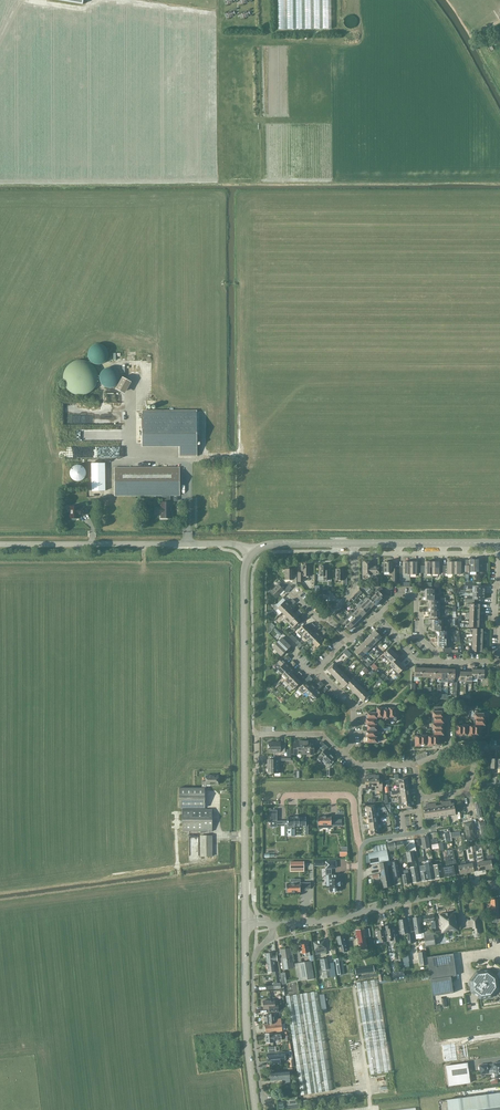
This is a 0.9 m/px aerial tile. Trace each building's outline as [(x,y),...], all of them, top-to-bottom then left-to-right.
[(278,29),(331,29),(331,0),(278,0),(278,29)] [(196,411),(142,412),(142,443),(179,443),(179,454),(179,456),(197,456),(197,454),(196,411)] [(91,491),(106,491),(105,463),(91,463),(91,491)] [(79,465),(77,465),(76,465),(74,466),(73,466),(72,467),(71,468),(71,469),(70,471),(70,472),(70,473),(70,475),(70,476),(71,478),(72,478),(73,480),(74,480),(75,481),(77,481),(78,481),(80,481),(81,481),(82,480),(84,479),(85,478),(86,476),(86,475),(86,473),(86,472),(86,471),(85,469),(84,468),(83,467),(81,466),(79,465)] [(114,468),(114,496),(161,496),(161,502),(161,518),(171,518),(171,503),(170,503),(170,496),(179,496),(179,467),(114,468)] [(70,519),(71,519),(72,520),(73,520),(74,520),(75,520),(76,519),(77,519),(77,515),(79,515),(79,516),(80,516),(83,516),(83,509),(76,509),(76,507),(70,507),(70,519)] [(475,572),(475,560),(469,560),(469,566),(464,566),(464,573),(469,573),(469,572),(475,572)] [(482,560),(475,560),(475,572),(482,572),(482,571),(486,571),(486,564),(482,564),(482,560)] [(397,573),(398,573),(398,569),(393,569),(393,562),(384,562),(384,572),(392,572),(392,582),(397,582),(397,573)] [(409,574),(409,562),(403,562),(403,566),(398,566),(398,569),(398,573),(403,573),(403,574),(409,574)] [(420,573),(420,566),(416,566),(416,562),(409,562),(409,574),(416,574),(416,573),(420,573)] [(432,574),(432,562),(425,562),(425,566),(420,566),(420,573),(425,573),(425,574),(432,574)] [(442,573),(442,566),(438,566),(438,562),(432,562),(432,574),(438,574),(438,573),(442,573)] [(453,574),(453,562),(446,562),(446,566),(442,566),(442,573),(447,573),(447,574),(453,574)] [(464,573),(464,566),(460,566),(460,562),(453,562),(453,574),(460,574),(460,573),(464,573)] [(378,574),(378,566),(371,566),(371,563),(362,563),(362,575),(371,575),(371,574),(378,574)] [(302,566),(302,573),(297,572),(297,582),(303,582),(303,576),(309,576),(309,566),(302,566)] [(327,570),(327,566),(319,566),(319,577),(323,577),(323,580),(330,580),(330,570),(327,570)] [(296,575),(293,575),(293,569),(285,569),(285,580),(292,580),(292,584),(296,584),(296,575)] [(346,585),(346,577),(343,577),(343,570),(336,569),(335,580),(343,580),(343,585),(346,585)] [(472,589),(472,593),(483,593),(483,587),(471,586),(471,583),(465,583),(465,587),(467,587),(467,589),(472,589)] [(287,593),(289,591),(283,585),(281,587),(278,585),(271,592),(276,597),(283,590),(287,593)] [(439,592),(439,589),(439,586),(433,586),(433,589),(425,589),(424,589),(423,590),(423,592),(423,595),(435,595),(435,592),(439,592)] [(376,593),(373,596),(380,602),(384,598),(382,595),(385,592),(381,588),(378,588),(374,592),(376,593)] [(483,600),(483,593),(472,593),(472,596),(467,596),(467,599),(464,599),(464,603),(471,603),(471,599),(483,600)] [(375,606),(380,602),(373,596),(371,598),(369,595),(368,595),(367,596),(366,596),(368,598),(374,604),(374,605),(375,606)] [(362,600),(364,602),(370,609),(374,605),(374,604),(368,598),(366,596),(362,600)] [(278,608),(282,613),(290,605),(285,600),(278,608)] [(366,613),(370,609),(364,602),(361,605),(359,603),(358,605),(366,613)] [(294,609),(290,605),(282,613),(286,617),(287,617),(292,612),(294,609)] [(361,617),(366,613),(358,605),(356,606),(358,608),(355,611),(361,617)] [(357,622),(361,617),(355,611),(353,613),(350,610),(348,612),(349,613),(357,622)] [(288,624),(296,616),(294,614),(292,612),(287,617),(286,617),(284,619),(288,624)] [(353,626),(357,622),(349,613),(348,615),(349,617),(346,619),(353,626)] [(300,620),(298,617),(296,616),(288,624),(292,628),(293,627),(295,630),(301,625),(303,623),(300,620)] [(348,630),(353,626),(346,619),(344,621),(343,620),(339,623),(341,625),(342,624),(348,630)] [(301,637),(309,629),(305,625),(297,633),(301,637)] [(308,639),(313,633),(309,629),(301,637),(306,641),(308,639)] [(312,643),(320,635),(316,631),(313,633),(308,639),(312,643)] [(374,631),(370,635),(379,644),(380,642),(378,640),(380,637),(374,631)] [(324,639),(320,635),(312,643),(316,647),(324,639)] [(379,644),(370,635),(366,639),(372,646),(375,643),(377,645),(379,644)] [(282,637),(277,642),(286,651),(290,646),(288,643),(290,641),(285,636),(282,638),(282,637)] [(372,646),(366,639),(362,643),(370,652),(372,650),(369,648),(372,646)] [(281,656),(286,651),(277,642),(272,647),(281,656)] [(370,652),(362,643),(358,648),(364,654),(366,651),(369,654),(370,652)] [(451,645),(451,643),(437,643),(437,646),(436,646),(436,648),(442,648),(442,652),(451,652),(451,648),(450,648),(450,645),(451,645)] [(364,654),(358,648),(353,652),(362,660),(363,659),(361,657),(364,654)] [(387,659),(393,652),(389,648),(380,657),(382,659),(384,656),(387,659)] [(398,657),(393,652),(387,659),(389,662),(387,664),(389,666),(396,659),(398,657)] [(281,667),(285,662),(286,662),(282,658),(277,663),(281,666),(281,667)] [(393,669),(400,663),(396,659),(389,666),(387,667),(388,669),(391,667),(393,669)] [(282,675),(290,667),(285,662),(281,667),(281,666),(277,670),(282,675)] [(332,674),(341,665),(339,664),(337,666),(334,663),(328,670),(332,674)] [(404,667),(400,663),(393,669),(396,672),(394,674),(395,676),(404,667)] [(336,679),(342,672),(340,669),(342,667),(341,665),(332,674),(336,679)] [(294,671),(290,667),(282,675),(286,678),(286,679),(292,673),(294,671)] [(487,685),(488,669),(483,668),(483,670),(477,670),(477,678),(483,679),(483,685),(487,685)] [(340,683),(349,674),(347,672),(345,675),(342,672),(336,679),(340,683)] [(347,685),(351,680),(348,678),(351,676),(350,675),(352,674),(351,672),(349,674),(340,683),(345,687),(347,685)] [(296,677),(292,673),(286,679),(286,678),(283,681),(288,686),(296,677)] [(304,691),(309,686),(307,684),(312,679),(309,676),(304,681),(305,682),(298,690),(302,694),(304,692),(304,691)] [(300,682),(296,677),(288,686),(292,690),(300,682)] [(351,689),(359,680),(358,679),(356,681),(353,678),(351,680),(347,685),(351,689)] [(355,693),(361,687),(359,684),(361,682),(359,680),(351,689),(355,693)] [(308,696),(322,683),(320,681),(314,686),(312,684),(309,686),(304,691),(304,692),(308,696)] [(324,684),(322,683),(308,696),(313,700),(321,693),(318,690),(324,684)] [(359,697),(368,689),(366,687),(364,690),(361,687),(355,693),(359,697)] [(369,688),(368,689),(359,697),(363,702),(372,693),(369,690),(370,689),(369,688)] [(304,754),(304,741),(297,741),(297,746),(294,746),(294,754),(304,754)] [(310,741),(304,741),(304,754),(314,754),(314,746),(310,746),(310,741)] [(269,752),(285,752),(285,745),(281,745),(280,743),(275,743),(275,742),(269,742),(269,752)] [(332,759),(334,757),(326,749),(319,756),(325,762),(324,764),(328,768),(334,762),(332,759)] [(268,773),(279,773),(279,760),(268,760),(268,773)] [(218,785),(218,775),(205,775),(205,781),(205,785),(206,785),(218,785)] [(367,787),(372,787),(372,775),(368,775),(368,776),(365,776),(365,783),(362,783),(362,790),(367,790),(367,787)] [(375,775),(372,775),(372,787),(373,787),(373,790),(381,790),(381,783),(378,783),(378,776),(375,776),(375,775)] [(396,786),(399,785),(408,784),(407,777),(398,778),(398,783),(395,783),(396,786)] [(205,808),(205,788),(206,788),(206,785),(205,785),(205,781),(202,781),(202,787),(179,787),(179,788),(179,808),(205,808)] [(409,790),(408,784),(399,785),(399,789),(396,789),(396,791),(394,791),(394,792),(409,790)] [(447,816),(445,801),(440,802),(441,805),(438,805),(440,817),(447,816)] [(450,801),(445,801),(447,816),(455,815),(453,803),(450,803),(450,801)] [(440,817),(438,805),(436,805),(435,803),(430,804),(432,818),(440,817)] [(432,818),(430,804),(425,805),(425,807),(423,807),(424,820),(432,818)] [(183,832),(212,831),(212,808),(182,809),(183,832)] [(288,836),(295,836),(294,826),(305,826),(306,835),(306,817),(299,817),(299,816),(294,817),(287,817),(287,821),(284,821),(284,826),(287,826),(288,836)] [(331,819),(331,816),(331,817),(326,817),(326,816),(325,816),(323,816),(323,817),(318,817),(317,817),(317,825),(318,825),(326,825),(326,826),(333,826),(333,819),(331,819)] [(380,816),(376,816),(376,817),(368,818),(369,824),(381,823),(380,820),(380,816)] [(474,840),(471,822),(462,823),(466,842),(474,840)] [(381,828),(378,829),(370,830),(371,836),(379,835),(379,831),(382,831),(381,828)] [(212,856),(212,836),(200,836),(200,856),(212,856)] [(414,840),(412,840),(404,841),(409,868),(410,868),(413,883),(419,882),(414,851),(416,851),(414,840)] [(389,861),(387,850),(386,844),(373,846),(374,852),(368,853),(370,864),(386,861),(389,861)] [(445,863),(442,863),(442,864),(444,877),(455,875),(454,868),(457,867),(455,860),(453,849),(449,850),(446,850),(447,856),(444,857),(445,863)] [(487,860),(484,861),(485,870),(492,869),(491,864),(495,864),(493,854),(487,856),(487,860)] [(424,860),(426,871),(428,880),(434,879),(430,859),(424,860)] [(390,861),(389,861),(386,861),(387,863),(379,864),(383,888),(391,887),(387,866),(391,865),(390,861)] [(394,878),(401,877),(398,861),(391,862),(394,878)] [(485,870),(484,861),(476,862),(478,871),(485,870)] [(467,873),(465,864),(465,862),(460,863),(461,865),(458,866),(459,875),(467,873)] [(472,863),(465,864),(467,873),(474,872),(472,863)] [(443,878),(441,865),(441,864),(434,866),(436,879),(443,878)] [(428,880),(426,871),(424,871),(424,867),(420,868),(422,881),(428,880)] [(403,884),(410,883),(408,870),(403,871),(404,875),(402,875),(403,884)] [(329,875),(329,891),(333,891),(333,892),(336,892),(336,891),(340,891),(339,886),(340,886),(340,882),(339,882),(339,874),(329,875)] [(300,884),(286,884),(286,892),(292,892),(292,893),(295,892),(300,892),(300,884)] [(492,919),(499,919),(498,899),(490,900),(492,919)] [(439,915),(442,933),(459,931),(456,912),(439,915)] [(436,931),(434,921),(435,921),(434,915),(423,917),(423,922),(430,921),(431,928),(432,928),(432,932),(436,931)] [(415,934),(420,934),(422,933),(419,917),(413,918),(415,934)] [(398,920),(400,930),(398,930),(399,934),(400,934),(408,933),(406,919),(398,920)] [(466,935),(466,937),(467,937),(467,940),(483,938),(481,923),(473,924),(474,931),(466,932),(466,935)] [(389,926),(384,927),(386,942),(392,941),(392,943),(399,942),(398,933),(395,933),(395,928),(389,929),(389,926)] [(386,942),(384,927),(380,927),(380,931),(375,931),(376,940),(380,940),(380,942),(386,942)] [(359,951),(367,949),(365,938),(366,937),(365,929),(356,931),(357,936),(356,936),(357,939),(359,951)] [(337,936),(339,945),(341,945),(341,947),(341,950),(342,952),(347,951),(346,943),(345,943),(343,935),(337,936)] [(318,950),(326,948),(325,940),(314,942),(315,950),(314,950),(315,956),(319,955),(318,950)] [(306,957),(310,957),(308,944),(300,945),(302,954),(305,953),(306,957)] [(283,970),(293,968),(292,963),(289,963),(288,955),(291,955),(290,948),(280,950),(283,970)] [(427,965),(425,951),(418,952),(420,966),(427,965)] [(266,953),(267,963),(274,962),(273,952),(266,953)] [(453,953),(427,957),(430,980),(432,996),(453,993),(450,976),(456,976),(453,954),(453,953)] [(329,969),(334,968),(332,957),(327,958),(320,959),(321,968),(319,968),(321,979),(331,977),(329,969)] [(336,972),(344,971),(342,957),(334,959),(336,972)] [(311,961),(298,963),(294,964),(297,981),(301,981),(314,979),(311,961)] [(275,965),(274,962),(267,963),(268,972),(270,972),(271,976),(276,975),(275,970),(276,969),(277,971),(279,971),(279,969),(278,964),(275,965)] [(488,970),(477,972),(470,981),(472,992),(480,998),(492,997),(493,997),(492,994),(496,989),(498,989),(496,977),(488,970)] [(278,1011),(278,1005),(275,1006),(274,1000),(262,1000),(263,1009),(269,1009),(269,1010),(272,1012),(278,1011)] [(270,1023),(271,1024),(281,1023),(281,1019),(274,1019),(274,1014),(264,1015),(265,1024),(270,1023)] [(281,1023),(271,1024),(265,1025),(266,1032),(282,1031),(281,1023)] [(274,1042),(274,1041),(281,1040),(281,1033),(274,1034),(273,1034),(273,1033),(265,1034),(266,1043),(274,1042)] [(445,1062),(457,1060),(455,1043),(442,1045),(445,1062)] [(285,1052),(267,1054),(268,1061),(272,1061),(272,1065),(280,1064),(280,1060),(283,1060),(286,1060),(285,1052)] [(493,1063),(487,1064),(479,1065),(480,1074),(488,1073),(487,1068),(493,1068),(495,1078),(499,1078),(499,1062),(493,1063)] [(470,1083),(467,1063),(445,1066),(448,1086),(470,1083)] [(290,1084),(289,1071),(270,1072),(271,1080),(282,1079),(282,1085),(290,1084)] [(447,1099),(448,1109),(499,1109),(499,1092),(447,1099)] [(304,1100),(304,1105),(354,1097),(353,1093),(304,1100)]
